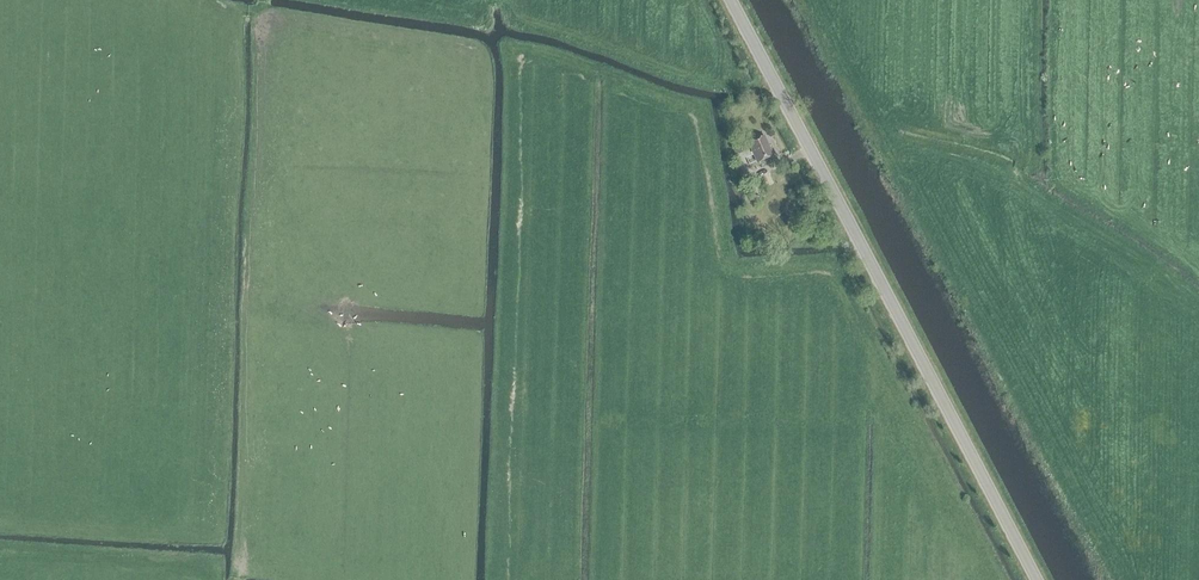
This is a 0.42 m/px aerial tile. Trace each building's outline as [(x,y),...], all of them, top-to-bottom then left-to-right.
[(749,144),(757,163),(772,156),(764,137),(749,144)] [(732,150),(738,162),(751,155),(746,144),(732,150)]
